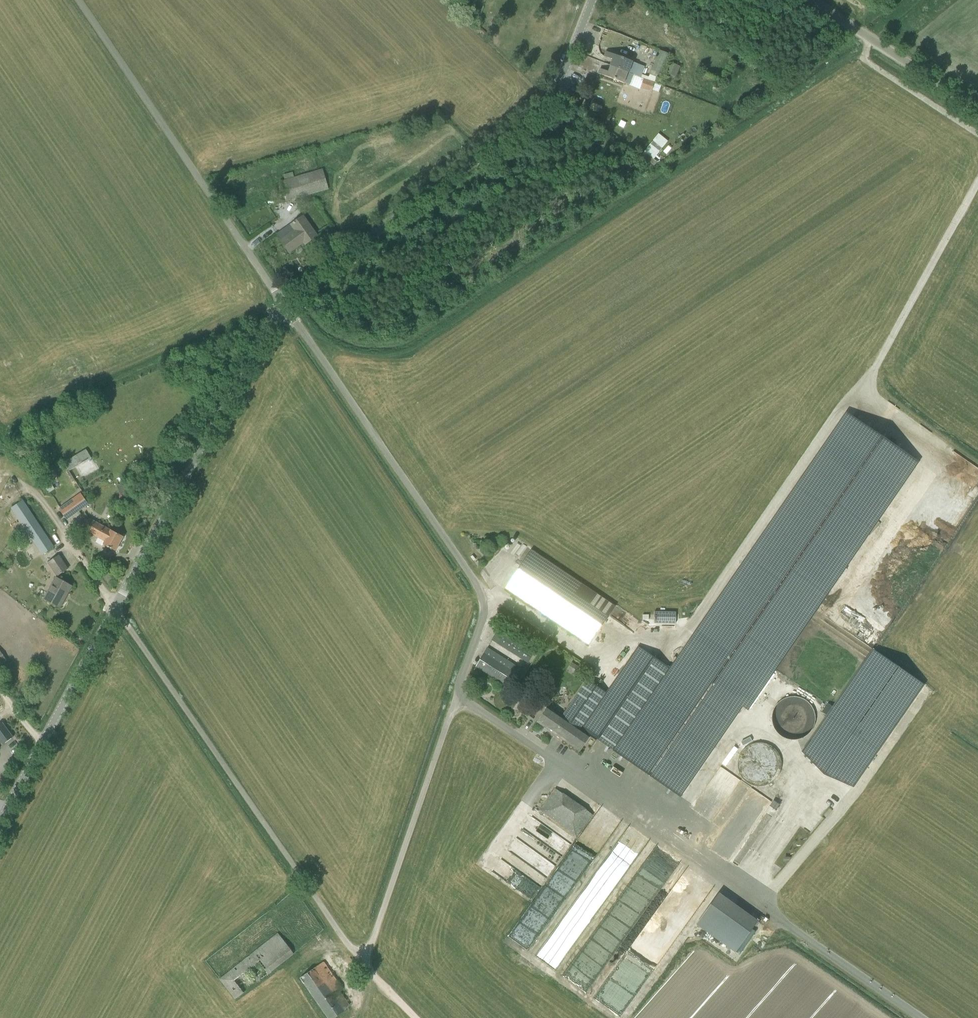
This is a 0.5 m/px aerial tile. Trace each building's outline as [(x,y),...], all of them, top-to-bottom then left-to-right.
[(660,50),(650,74),(660,78),(670,54),(660,50)] [(632,74),(634,74),(638,63),(607,51),(605,57),(613,60),(611,66),(632,74)] [(670,62),(660,83),(675,89),(677,84),(673,82),(680,66),(670,62)] [(600,68),(599,73),(624,83),(625,82),(629,83),(632,74),(611,66),(609,71),(600,68)] [(655,82),(644,78),(640,87),(652,91),(655,82)] [(329,188),(323,170),(281,182),(286,201),(329,188)] [(306,245),(318,236),(303,216),(291,224),(295,230),(281,241),(289,252),(304,242),(306,245)] [(811,605),(912,458),(847,413),(671,668),(658,688),(615,751),(680,795),(805,614),(868,658),(874,650),(811,605)] [(87,450),(63,459),(67,469),(91,460),(87,450)] [(70,501),(78,512),(89,504),(81,493),(70,501)] [(47,552),(53,547),(22,501),(12,507),(38,546),(41,543),(47,552)] [(116,551),(124,537),(111,530),(97,523),(90,519),(84,529),(98,537),(96,542),(103,546),(103,544),(116,551)] [(589,645),(616,606),(531,550),(505,588),(589,645)] [(59,556),(49,562),(58,576),(68,569),(59,556)] [(71,586),(56,578),(45,599),(60,607),(71,586)] [(655,611),(655,623),(676,623),(676,611),(655,611)] [(535,651),(499,629),(492,640),(527,663),(535,651)] [(581,730),(590,736),(614,752),(615,751),(658,688),(671,668),(639,646),(607,692),(588,679),(577,694),(596,707),(581,730)] [(476,666),(510,687),(522,669),(488,647),(476,666)] [(923,684),(874,650),(868,658),(805,749),(823,761),(821,766),(831,773),(836,770),(854,783),(923,684)] [(806,741),(817,704),(779,693),(772,721),(782,724),(779,733),(806,741)] [(562,716),(548,707),(537,721),(580,751),(590,736),(581,730),(596,707),(577,694),(562,716)] [(1,742),(3,744),(13,737),(3,722),(0,724),(0,745),(1,742)] [(741,782),(776,783),(777,745),(743,744),(741,782)] [(539,812),(578,835),(593,812),(553,788),(539,812)] [(774,800),(770,806),(776,810),(780,804),(774,800)] [(618,949),(673,864),(651,850),(617,901),(625,906),(621,913),(625,916),(618,926),(623,928),(612,945),(618,949)] [(520,874),(512,887),(532,899),(540,886),(520,874)] [(695,925),(736,952),(757,919),(717,892),(695,925)] [(219,979),(235,999),(294,953),(278,933),(219,979)] [(547,937),(535,956),(555,968),(561,959),(555,955),(560,949),(561,950),(567,942),(561,938),(557,944),(547,937)] [(614,970),(639,988),(648,975),(622,957),(614,970)] [(345,1010),(350,1005),(339,990),(342,988),(324,961),(300,978),(328,1017),(334,1017),(345,1010)]
